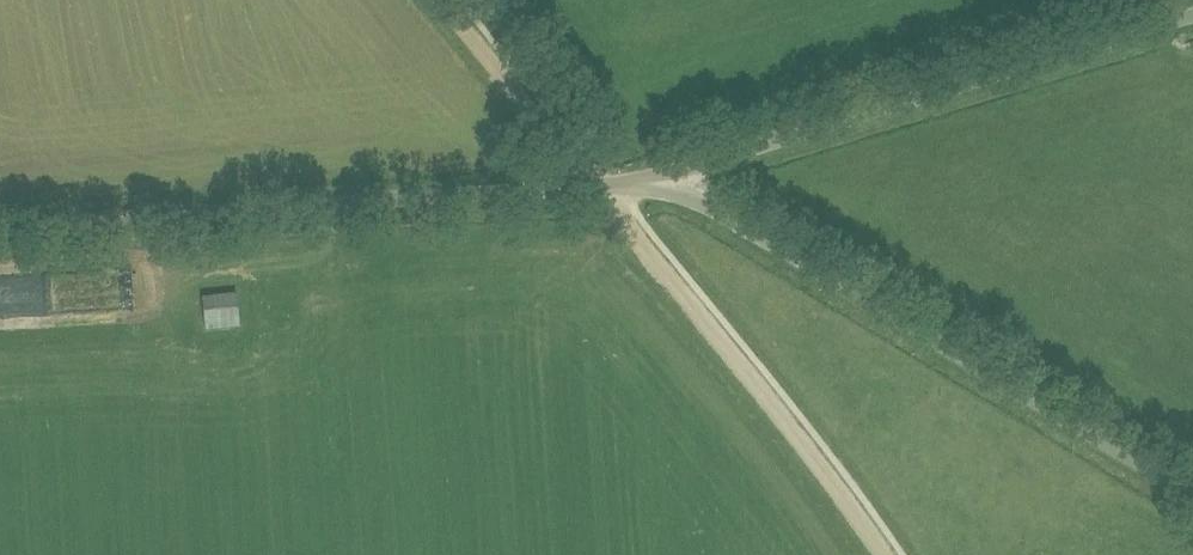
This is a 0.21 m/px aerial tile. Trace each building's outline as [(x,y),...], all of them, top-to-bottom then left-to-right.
[(205,330),(239,328),(236,296),(202,299),(205,330)]
